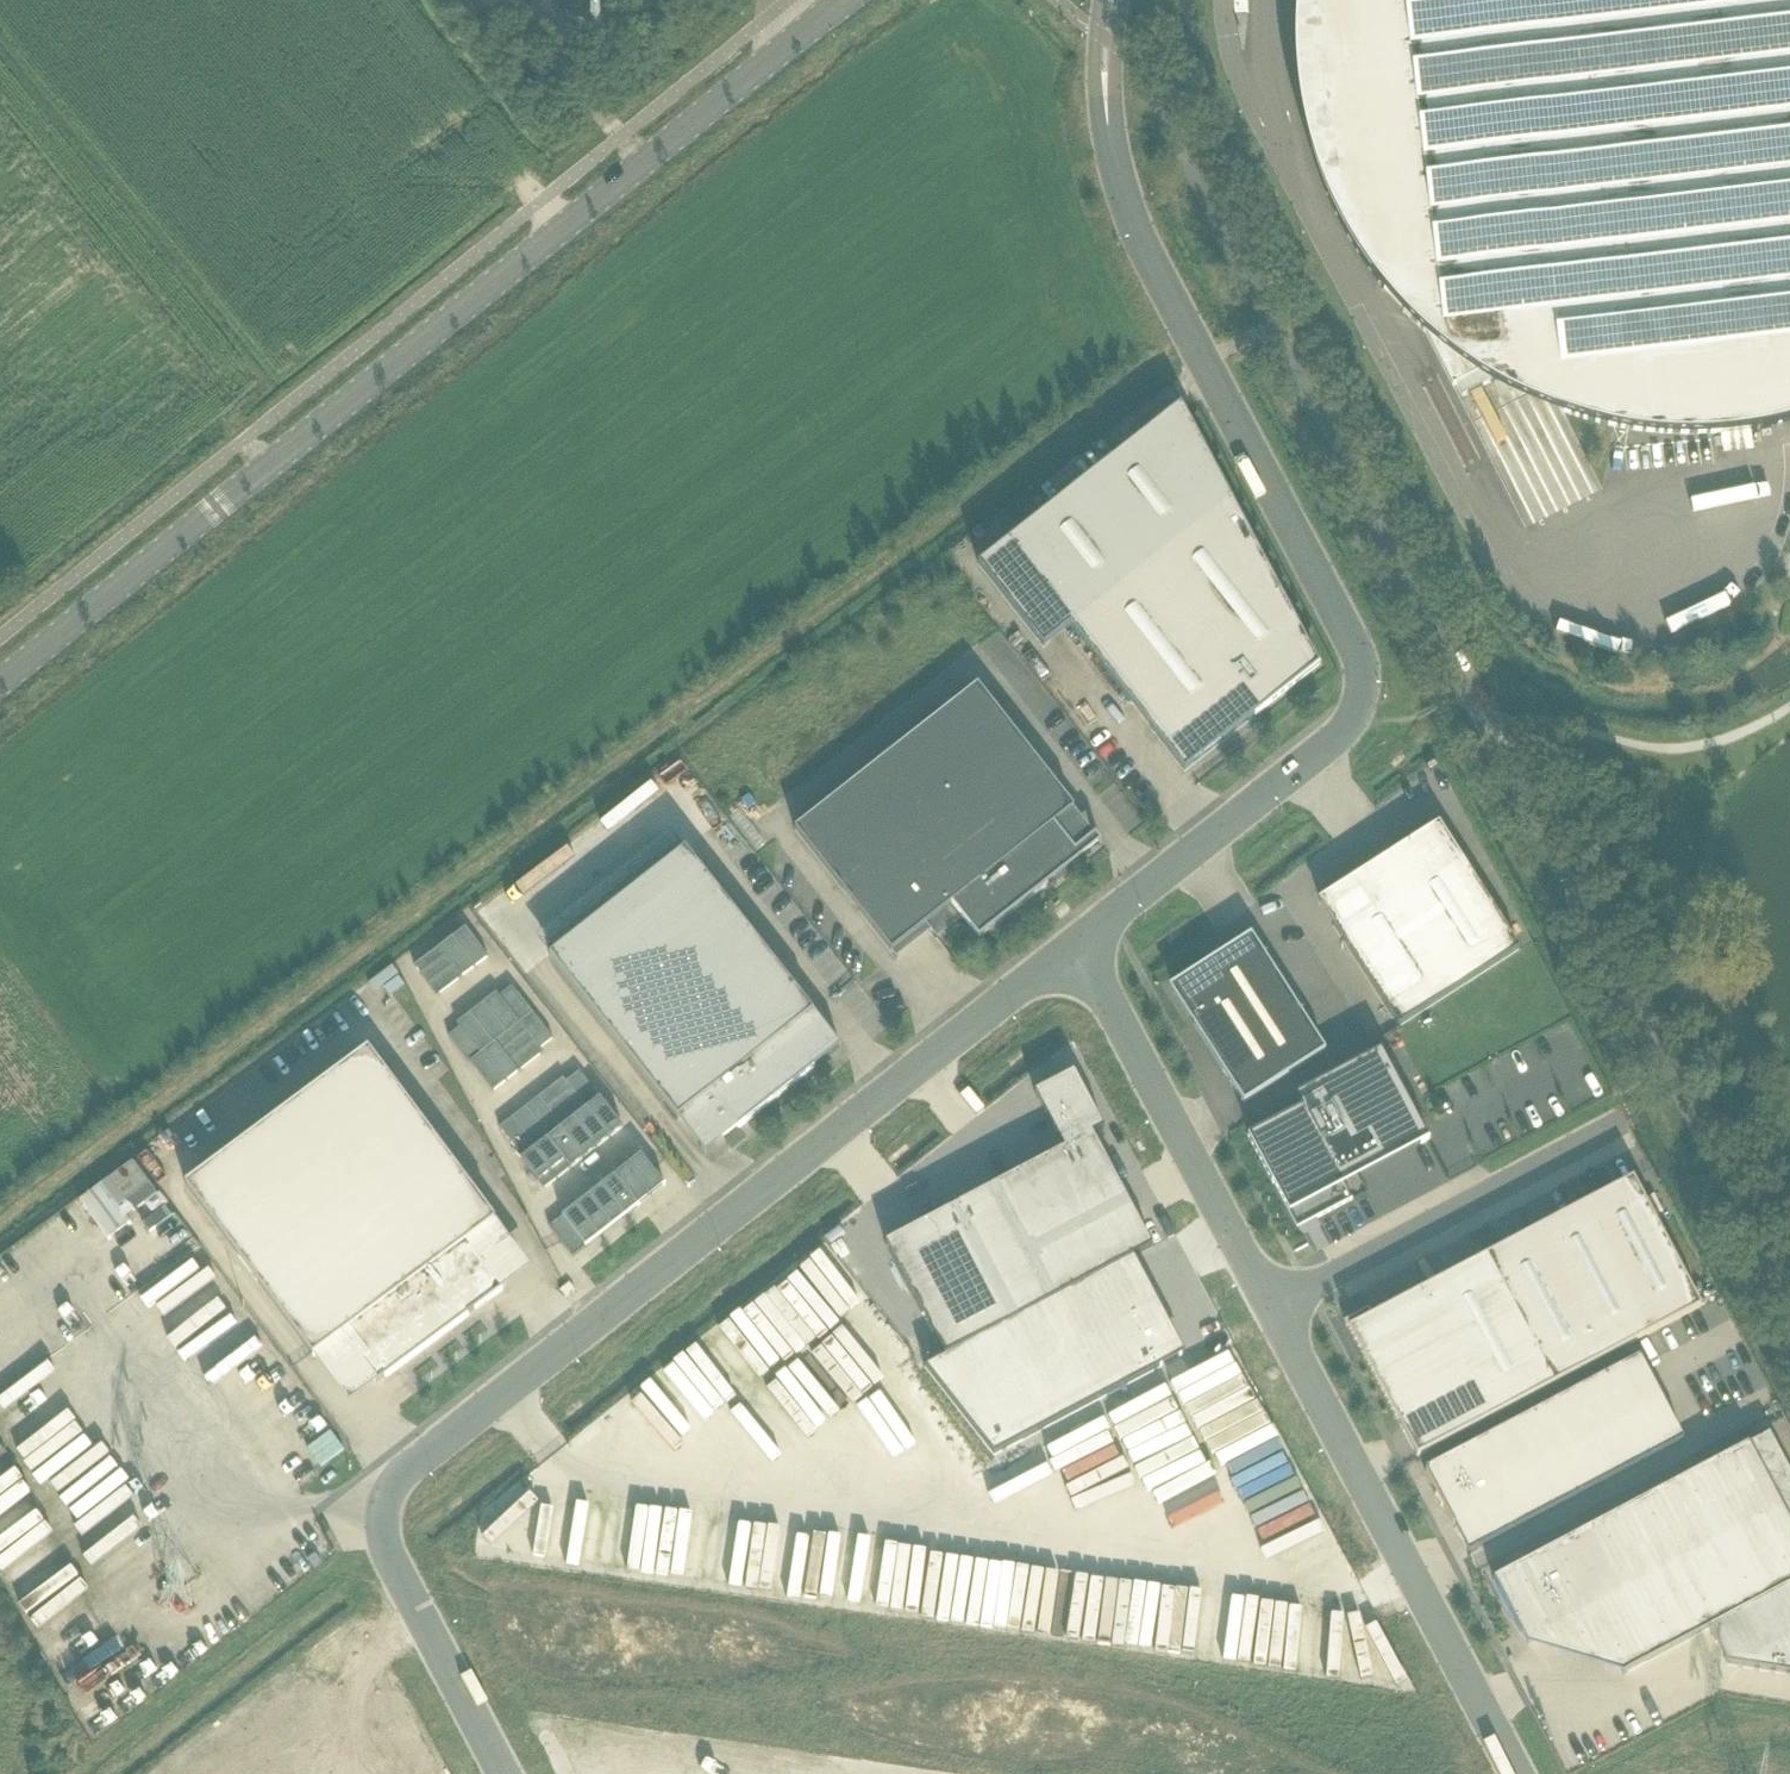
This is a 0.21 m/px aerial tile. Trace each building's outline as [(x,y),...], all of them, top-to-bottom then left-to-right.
[(552,35),(557,30),(573,50),(584,41),(568,21),(568,22),(550,0),(541,0),(531,9),(552,35)] [(1298,13),(1297,32),(1297,52),(1298,62),(1299,75),(1301,89),(1302,99),(1306,118),(1310,137),(1315,157),(1322,175),(1326,187),(1330,197),(1335,205),(1341,218),(1346,228),(1352,238),(1364,257),(1372,270),(1384,285),(1396,300),(1401,305),(1408,313),(1422,326),(1453,386),(1529,348),(1561,410),(1576,415),(1592,420),(1610,424),(1626,427),(1642,430),(1655,431),(1671,432),(1688,433),(1707,433),(1727,431),(1744,430),(1763,426),(1785,421),(1789,420),(1789,0),(1299,0),(1298,13)] [(1070,627),(1185,773),(1320,667),(1294,617),(1293,618),(1181,406),(978,565),(1043,648),(1070,627)] [(891,953),(952,906),(979,940),(1048,885),(1043,878),(1076,852),(1054,825),(1074,809),(978,687),(795,830),(891,953)] [(1439,822),(1317,901),(1398,1028),(1521,949),(1439,822)] [(838,1044),(814,1014),(685,850),(577,935),(577,936),(572,939),(574,941),(556,954),(555,952),(549,957),(678,1120),(679,1119),(679,1118),(684,1115),(683,1114),(697,1103),(722,1135),(724,1134),(723,1133),(735,1124),(738,1128),(814,1069),(812,1065),(838,1044)] [(453,937),(476,967),(488,958),(466,927),(453,937)] [(1325,1051),(1251,935),(1209,962),(1211,964),(1173,988),(1196,1024),(1194,1025),(1244,1103),(1325,1051)] [(440,946),(463,977),(476,967),(453,937),(440,946)] [(440,946),(414,965),(437,996),(463,977),(440,946)] [(507,984),(496,993),(521,1024),(534,1014),(512,986),(510,988),(507,984)] [(484,1003),(508,1034),(521,1024),(496,993),(484,1003)] [(508,1034),(484,1003),(471,1013),(496,1044),(508,1034)] [(483,1054),(496,1044),(471,1013),(458,1023),(483,1054)] [(534,1014),(521,1024),(540,1049),(554,1039),(534,1014)] [(458,1023),(450,1029),(453,1032),(448,1036),(470,1064),(483,1054),(458,1023)] [(496,1044),(518,1073),(543,1053),(540,1049),(521,1024),(508,1034),(496,1044)] [(483,1054),(505,1083),(518,1073),(496,1044),(483,1054)] [(1302,1108),(1248,1136),(1294,1223),(1315,1212),(1318,1218),(1352,1200),(1338,1172),(1422,1127),(1381,1050),(1295,1096),(1302,1108)] [(482,1263),(510,1242),(368,1051),(186,1186),(313,1357),(342,1335),(378,1383),(474,1311),(475,1312),(503,1291),(482,1263)] [(477,1070),(494,1092),(505,1083),(483,1054),(470,1064),(475,1071),(477,1070)] [(586,1108),(599,1098),(579,1072),(566,1082),(586,1108)] [(550,1089),(537,1099),(560,1129),(573,1119),(586,1108),(566,1082),(563,1078),(550,1089)] [(1064,1149),(992,1187),(1053,1300),(1153,1248),(1093,1135),(1104,1130),(1100,1122),(1096,1124),(1072,1079),(1045,1093),(1043,1090),(1035,1094),(1064,1149)] [(610,1138),(623,1128),(599,1098),(586,1108),(610,1138)] [(560,1129),(537,1099),(523,1109),(547,1139),(560,1129)] [(597,1149),(610,1138),(586,1108),(573,1119),(597,1149)] [(547,1139),(523,1109),(510,1119),(534,1150),(547,1139)] [(510,1119),(499,1128),(517,1151),(515,1153),(521,1160),(534,1150),(510,1119)] [(584,1159),(597,1149),(573,1119),(560,1129),(584,1159)] [(584,1159),(560,1129),(547,1139),(570,1169),(584,1159)] [(557,1179),(570,1169),(547,1139),(534,1150),(557,1179)] [(521,1160),(544,1190),(557,1179),(534,1150),(521,1160)] [(628,1165),(651,1195),(664,1185),(641,1155),(628,1165)] [(615,1176),(638,1205),(651,1195),(628,1165),(615,1176)] [(601,1186),(625,1216),(638,1205),(615,1176),(601,1186)] [(1362,1355),(1417,1458),(1700,1308),(1632,1180),(1418,1293),(1418,1294),(1350,1330),(1363,1355),(1362,1355)] [(625,1216),(601,1186),(588,1196),(612,1226),(625,1216)] [(1053,1300),(992,1187),(954,1207),(1014,1321),(1046,1304),(1053,1300)] [(575,1207),(599,1236),(612,1226),(588,1196),(575,1207)] [(1362,1225),(1368,1212),(1348,1203),(1342,1216),(1362,1225)] [(575,1207),(562,1217),(586,1247),(599,1236),(575,1207)] [(1014,1321),(954,1207),(885,1244),(945,1357),(1014,1321)] [(586,1247),(562,1217),(549,1227),(573,1257),(586,1247)] [(945,1357),(925,1368),(994,1457),(1160,1369),(1160,1368),(1182,1356),(1142,1280),(1057,1325),(1046,1304),(1014,1321),(945,1357)] [(1425,1471),(1469,1553),(1683,1440),(1639,1357),(1425,1471)] [(7,1480),(19,1473),(54,1497),(55,1476),(69,1476),(77,1466),(77,1455),(88,1456),(99,1463),(86,1442),(51,1384),(24,1366),(11,1374),(4,1361),(0,1364),(0,1476),(7,1480)] [(1493,1580),(1527,1644),(1590,1611),(1623,1674),(1708,1629),(1727,1666),(1789,1676),(1789,1523),(1748,1444),(1493,1580)]
